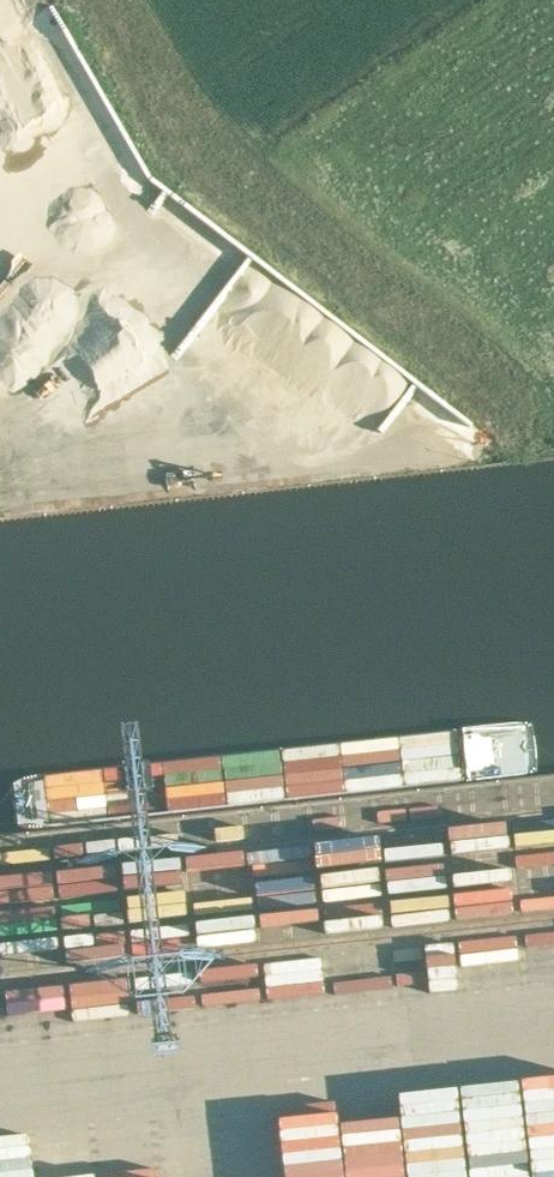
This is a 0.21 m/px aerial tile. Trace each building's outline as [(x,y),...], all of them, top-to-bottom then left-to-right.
[(520,935),(461,938),(463,973),(521,970),(520,935)] [(271,996),(328,994),(327,967),(270,969),(271,996)] [(206,1004),(264,995),(261,971),(202,981),(206,1004)] [(76,994),(77,1017),(135,1014),(133,991),(76,994)] [(530,1151),(526,1115),(465,1122),(461,1086),(401,1093),(409,1163),(346,1170),(338,1099),(279,1105),(286,1166),(223,1173),(217,1121),(157,1128),(159,1143),(97,1150),(95,1126),(35,1133),(40,1176),(553,1176),(553,1149),(530,1151)]
